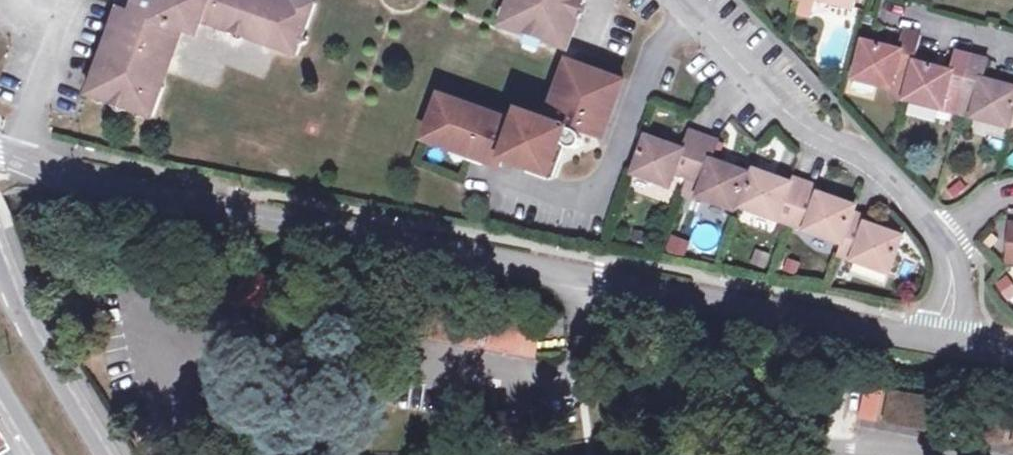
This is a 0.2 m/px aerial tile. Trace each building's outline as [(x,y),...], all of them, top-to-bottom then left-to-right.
[(136,7),(139,9),(138,11),(126,7),(104,67),(99,65),(89,94),(153,117),(165,87),(159,85),(180,27),(187,29),(203,20),(297,53),(300,46),(308,42),(304,35),(315,3),(306,0),(295,0),(293,3),(285,0),(139,0),(136,7)] [(126,7),(138,11),(139,9),(136,7),(139,0),(129,0),(126,7)] [(504,24),(569,48),(580,18),(575,16),(580,0),(513,0),(504,24)] [(855,8),(856,0),(819,0),(855,8)] [(921,35),(906,30),(900,50),(864,41),(854,78),(892,90),(897,75),(911,79),(916,61),(921,35)] [(952,70),(916,61),(911,79),(906,98),(943,109),(946,95),(961,99),(972,56),(957,52),(952,70)] [(961,99),(976,103),(972,116),(1010,126),(1012,115),(1012,86),(984,79),(988,60),(972,56),(961,99)] [(558,107),(574,63),(569,61),(547,121),(560,125),(566,110),(558,107)] [(516,123),(441,95),(425,139),(454,150),(457,143),(488,154),(488,153),(504,159),(551,175),(561,146),(557,138),(564,135),(566,136),(565,140),(567,146),(570,148),(576,149),(581,146),(583,141),(581,135),(577,131),(597,138),(618,80),(574,63),(558,107),(566,110),(560,125),(547,121),(533,115),(531,120),(522,125),(516,123)] [(624,82),(618,80),(597,138),(603,141),(624,82)] [(957,112),(961,99),(946,95),(943,109),(957,112)] [(976,103),(961,99),(957,112),(972,116),(976,103)] [(531,120),(533,115),(520,111),(516,123),(522,125),(531,120)] [(688,177),(703,135),(688,129),(681,148),(646,137),(632,173),(669,187),(674,173),(688,177)] [(718,140),(703,135),(688,177),(702,182),(698,196),(734,210),(747,173),(712,160),(718,140)] [(457,143),(454,150),(501,167),(504,159),(488,153),(488,154),(457,143)] [(792,225),(806,183),(792,179),(791,183),(754,170),(742,207),(792,225)] [(822,189),(806,183),(792,225),(842,243),(854,212),(856,206),(821,194),(822,189)] [(868,217),(854,212),(842,243),(838,254),(889,272),(903,236),(866,223),(868,217)] [(669,235),(666,251),(686,255),(689,239),(669,235)] [(221,297),(268,306),(274,276),(227,267),(221,297)] [(1012,298),(1012,284),(1006,274),(992,284),(1006,303),(1012,298)] [(288,311),(305,313),(310,282),(294,279),(288,311)] [(330,319),(362,325),(367,293),(335,287),(330,319)] [(431,338),(479,347),(484,317),(437,307),(431,338)] [(488,349),(535,358),(541,327),(494,318),(488,349)] [(860,418),(876,421),(882,389),(866,386),(860,418)] [(883,422),(948,434),(954,402),(890,391),(883,422)] [(969,438),(1002,443),(1008,413),(975,407),(969,438)]
